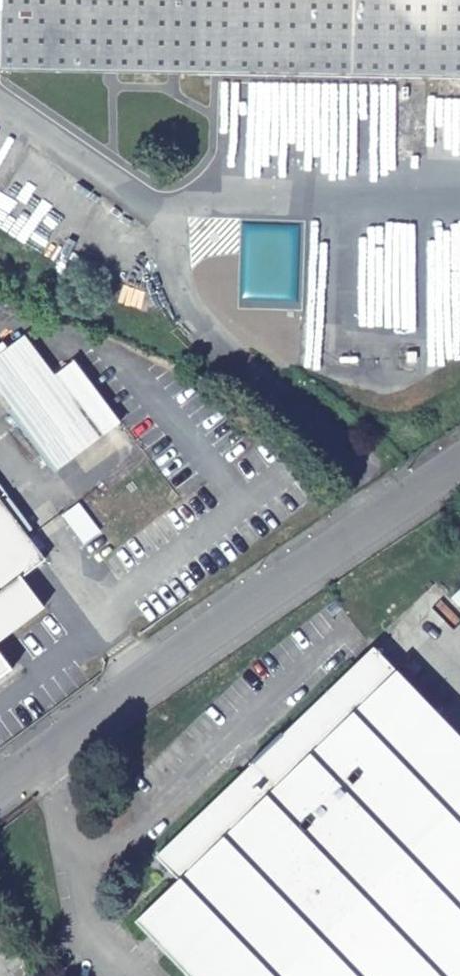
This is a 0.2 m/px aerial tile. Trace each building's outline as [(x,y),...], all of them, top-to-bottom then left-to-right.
[(199,73),(200,1),(229,0),(0,0),(0,69),(199,73)] [(200,1),(199,73),(277,75),(276,147),(398,149),(399,77),(459,78),(459,0),(229,0),(200,1)] [(277,75),(199,73),(198,146),(276,147),(277,75)] [(60,467),(123,420),(77,358),(56,374),(27,334),(0,354),(0,388),(60,467)] [(45,607),(23,578),(46,560),(0,499),(0,640),(45,607)] [(13,669),(0,652),(0,679),(13,669)] [(378,653),(163,863),(184,887),(142,928),(189,975),(459,975),(459,738),(378,653)]
